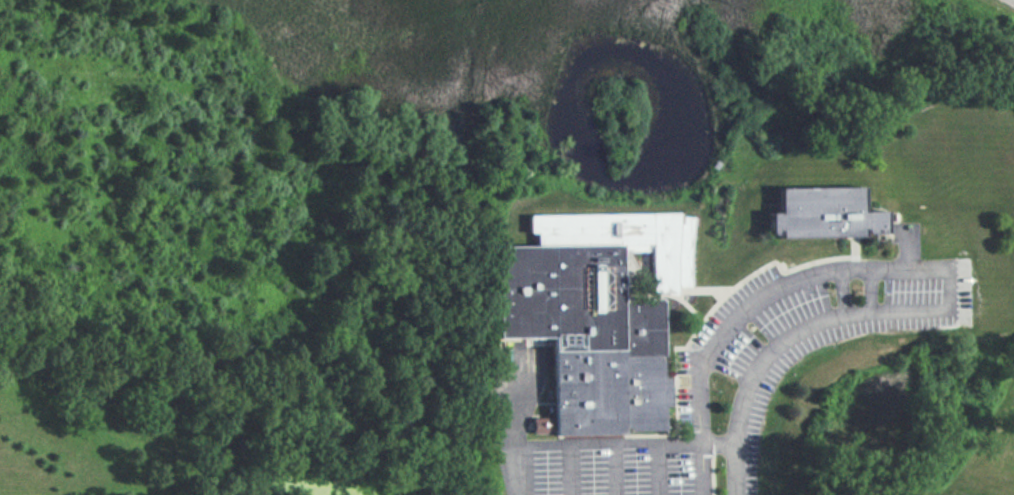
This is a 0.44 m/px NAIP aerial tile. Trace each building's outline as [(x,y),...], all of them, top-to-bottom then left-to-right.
[(861,188),(777,189),(777,214),(769,214),(770,238),(884,236),(883,212),(861,212),(861,188)] [(553,434),(622,434),(622,430),(665,430),(665,407),(672,406),(672,377),(664,375),(662,357),(666,355),(665,300),(621,298),(620,244),(626,251),(650,250),(651,293),(677,293),(680,287),(690,286),(694,218),(680,216),(653,215),(614,212),(566,214),(528,215),(529,232),(535,233),(535,245),(495,245),(496,337),(550,336),(553,434)]
